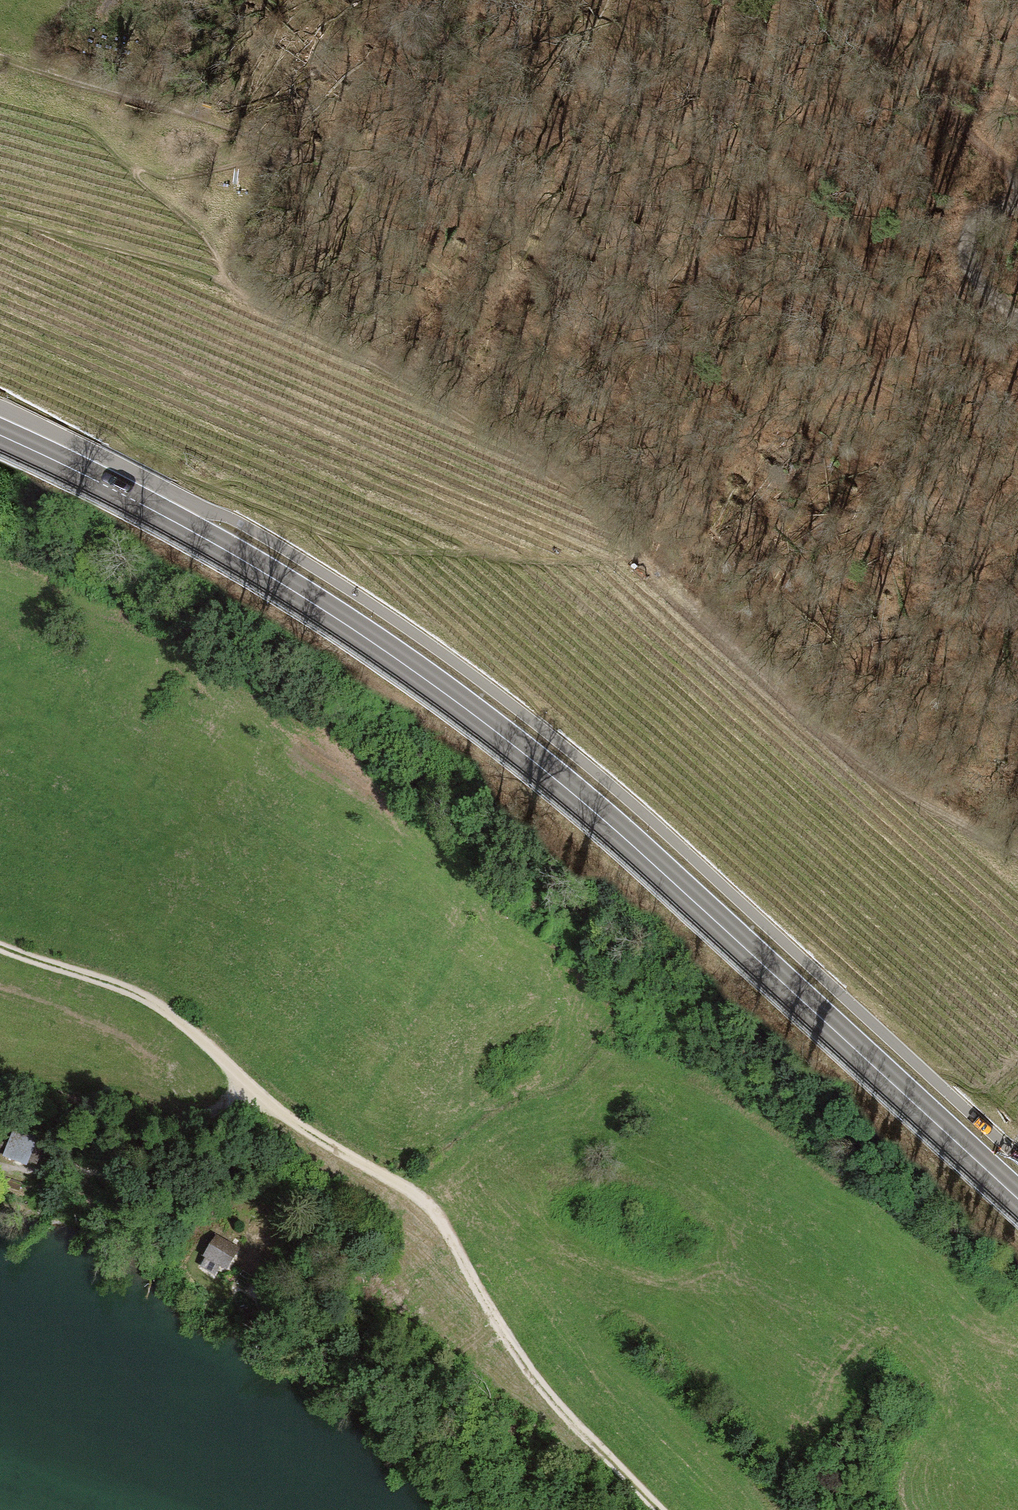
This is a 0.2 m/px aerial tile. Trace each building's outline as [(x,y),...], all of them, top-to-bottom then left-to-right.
[(217,1235),(204,1257),(206,1258),(221,1267),(228,1271),(241,1249),(217,1235)] [(221,1267),(206,1258),(201,1267),(216,1276),(221,1267)]
